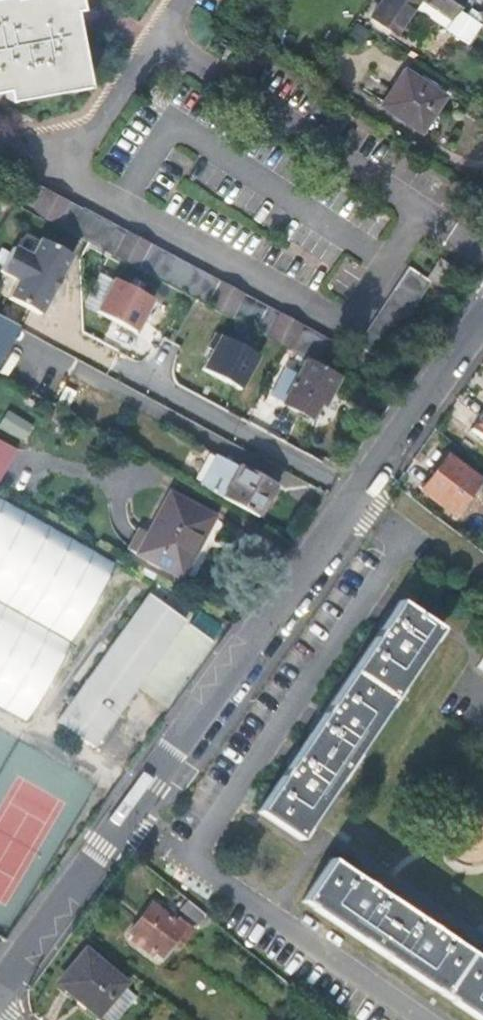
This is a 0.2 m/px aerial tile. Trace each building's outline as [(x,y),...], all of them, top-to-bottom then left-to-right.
[(89,82),(76,7),(84,5),(83,0),(0,0),(0,87),(9,85),(11,97),(89,82)] [(387,22),(402,0),(366,0),(362,6),(387,22)] [(455,17),(466,0),(429,0),(455,17)] [(378,102),(418,130),(442,96),(402,69),(378,102)] [(19,174),(6,198),(327,369),(340,345),(19,174)] [(11,247),(5,259),(54,285),(70,255),(38,239),(29,256),(11,247)] [(5,259),(0,268),(0,272),(17,280),(7,298),(38,314),(54,285),(5,259)] [(430,279),(434,282),(445,289),(457,272),(442,261),(430,279)] [(434,282),(430,279),(412,267),(359,345),(381,360),(434,282)] [(152,299),(113,278),(95,312),(136,334),(144,319),(141,318),(152,299)] [(20,328),(0,318),(0,365),(20,328)] [(212,356),(207,357),(201,368),(240,389),(258,356),(215,333),(208,347),(215,351),(212,356)] [(323,405),(339,376),(304,357),(296,372),(285,367),(278,379),(290,387),(282,402),(309,418),(317,402),(323,405)] [(470,428),(482,438),(482,410),(470,428)] [(18,449),(0,439),(0,481),(18,449)] [(445,455),(433,472),(439,476),(451,459),(445,455)] [(220,457),(203,488),(256,517),(273,486),(220,457)] [(478,479),(451,459),(439,476),(433,472),(421,488),(453,512),(478,479)] [(214,517),(171,492),(151,526),(142,520),(127,545),(136,551),(173,574),(198,533),(203,535),(214,517)] [(114,555),(0,497),(0,701),(32,717),(114,555)] [(185,621),(148,594),(56,721),(93,747),(185,621)] [(437,629),(399,603),(260,810),(300,837),(437,629)] [(329,865),(303,903),(480,1019),(482,1019),(482,968),(329,865)] [(196,921),(204,911),(187,897),(179,907),(196,921)] [(182,930),(152,905),(129,934),(137,940),(134,945),(150,957),(154,953),(160,958),(182,930)] [(85,952),(60,982),(97,1014),(123,984),(85,952)]
